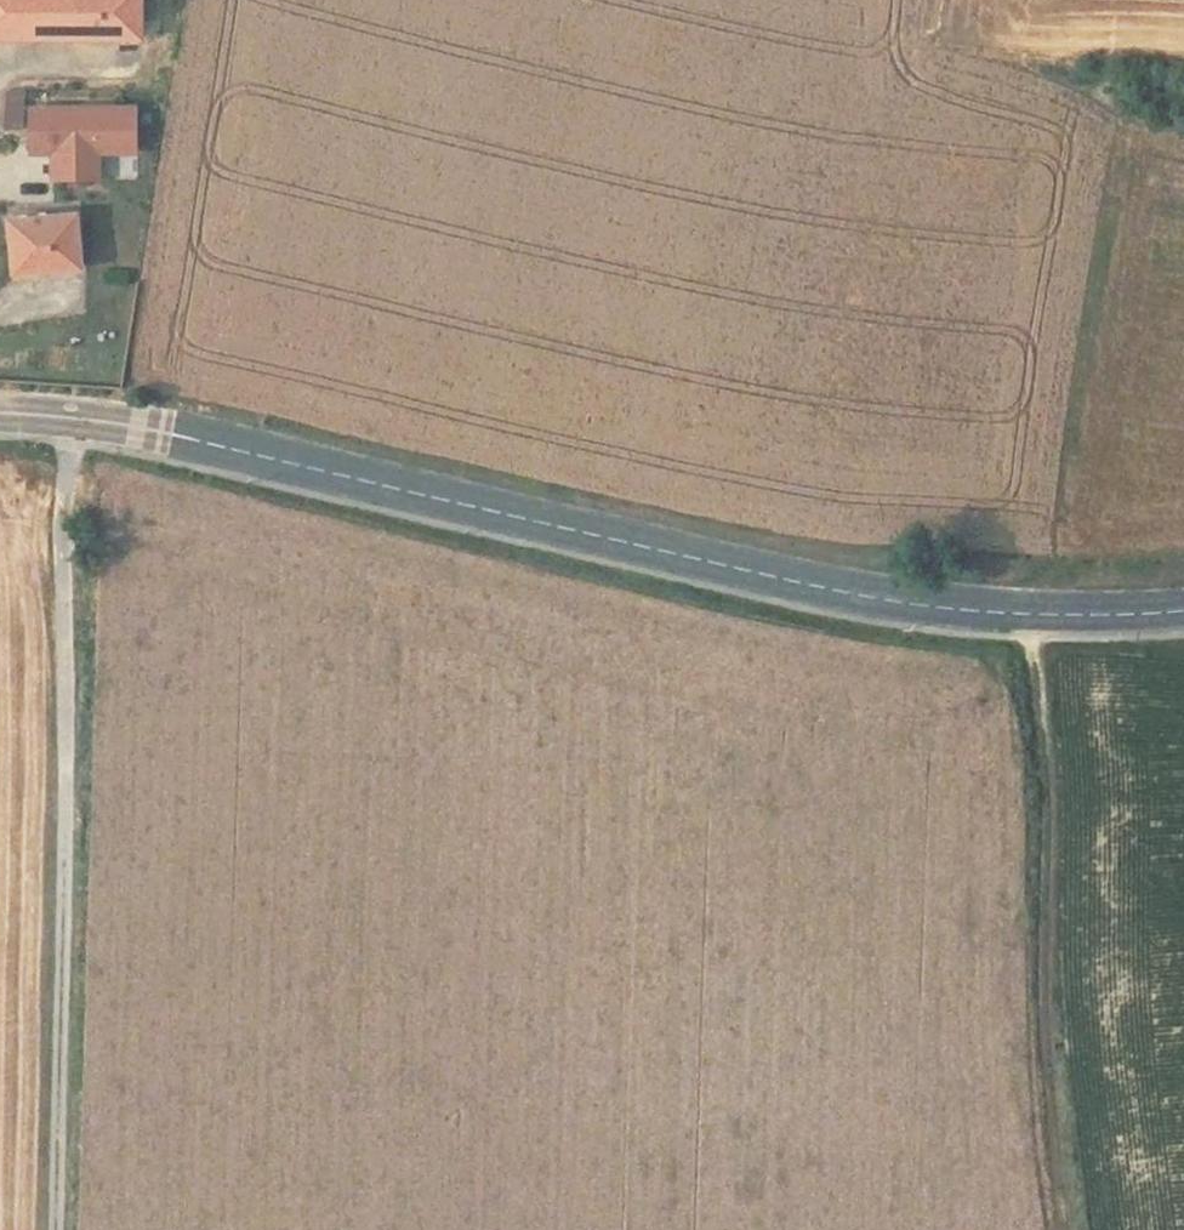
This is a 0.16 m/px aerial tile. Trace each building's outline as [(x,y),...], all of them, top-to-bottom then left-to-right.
[(43,36),(43,0),(0,0),(0,36),(43,36)] [(43,36),(118,35),(118,30),(141,30),(141,0),(43,0),(43,36)] [(25,90),(7,91),(4,129),(26,128),(25,90)] [(76,212),(11,218),(15,272),(80,266),(76,212)]
